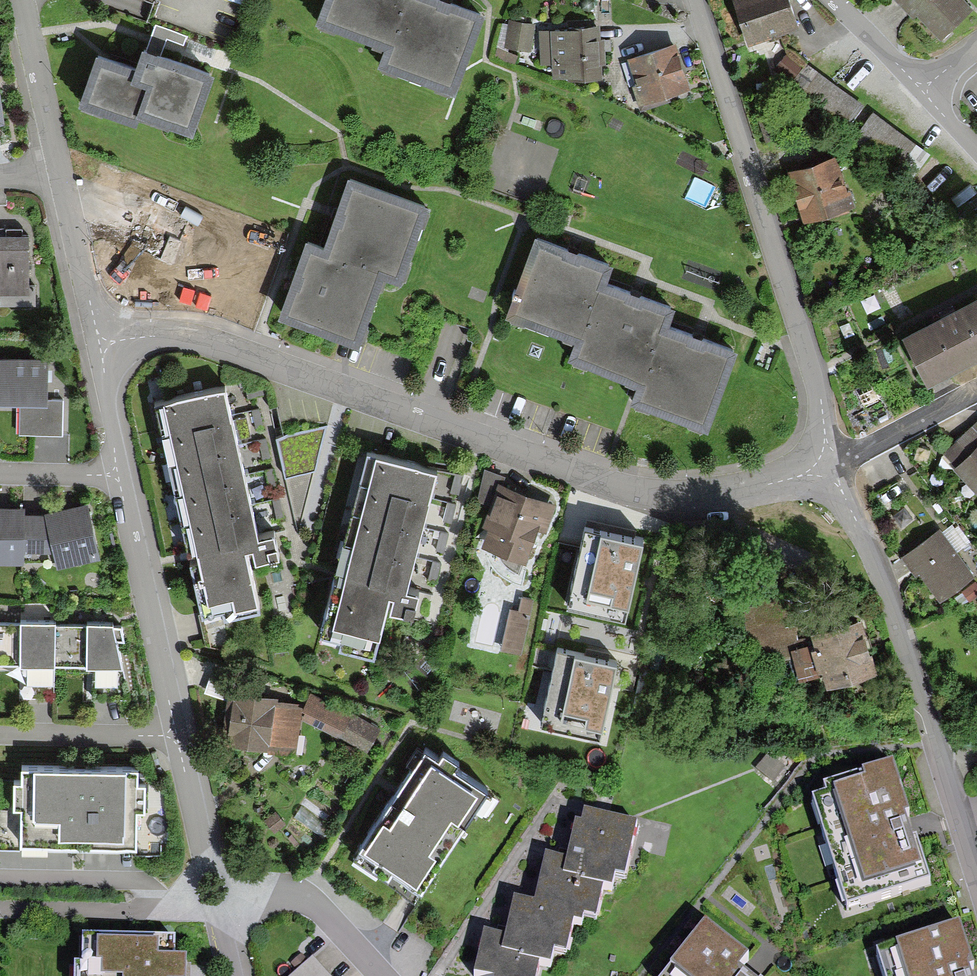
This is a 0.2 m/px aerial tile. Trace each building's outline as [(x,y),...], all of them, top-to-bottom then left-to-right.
[(323,20),(393,47),(411,0),(331,0),(323,20)] [(455,90),(484,15),(447,1),(444,0),(411,0),(393,47),(386,64),(455,90)] [(801,20),(796,0),(739,0),(749,35),(801,20)] [(944,31),(974,4),(971,0),(906,0),(916,11),(922,7),(944,31)] [(511,43),(535,43),(535,18),(512,18),(511,43)] [(558,70),(605,71),(605,24),(543,23),(543,57),(558,57),(558,70)] [(677,84),(692,80),(682,38),(632,50),(645,103),(679,94),(677,84)] [(143,108),(193,124),(211,70),(143,48),(135,71),(100,59),(85,103),(139,121),(143,108)] [(798,82),(855,118),(867,98),(811,62),(798,82)] [(805,214),(852,202),(839,152),(792,164),(805,214)] [(351,178),(327,246),(383,266),(402,273),(426,205),(351,178)] [(126,235),(170,254),(177,235),(187,238),(196,212),(145,194),(139,209),(98,193),(105,215),(131,222),(126,235)] [(40,296),(40,280),(34,280),(34,229),(0,229),(0,291),(6,291),(6,296),(40,296)] [(610,271),(616,256),(545,229),(518,303),(589,329),(610,271)] [(358,335),(383,266),(327,246),(310,240),(285,309),(358,335)] [(674,315),(680,297),(610,271),(589,329),(582,346),(652,373),(674,315)] [(935,373),(976,352),(976,295),(912,328),(935,373)] [(646,390),(714,416),(742,341),(674,315),(652,373),(646,390)] [(53,393),(53,352),(0,352),(0,392),(22,393),(53,393)] [(227,386),(156,402),(202,610),(223,605),(224,612),(261,604),(251,559),(281,552),(277,534),(275,527),(259,531),(227,386)] [(22,429),(66,429),(66,393),(53,393),(22,393),(22,429)] [(947,448),(976,479),(976,418),(947,448)] [(326,426),(276,436),(298,531),(326,426)] [(442,470),(371,453),(327,631),(348,636),(346,642),(382,651),(394,606),(423,613),(429,588),(414,584),(442,470)] [(486,539),(537,556),(556,496),(505,480),(508,471),(490,466),(482,493),(499,498),(486,539)] [(65,556),(105,548),(94,496),(54,505),(62,541),(65,556)] [(27,552),(27,541),(28,506),(28,500),(0,499),(0,552),(27,552)] [(62,541),(54,505),(28,506),(27,541),(62,541)] [(976,567),(976,565),(944,523),(910,549),(945,592),(976,567)] [(576,598),(624,608),(638,540),(590,530),(576,598)] [(514,588),(506,646),(526,650),(535,591),(514,588)] [(832,674),(885,660),(872,610),(818,624),(822,636),(803,641),(810,668),(829,663),(832,674)] [(52,620),(19,620),(19,624),(0,624),(0,661),(24,661),(24,697),(53,697),(53,667),(52,627),(52,620)] [(111,628),(110,621),(82,621),(82,627),(52,627),(53,667),(87,667),(87,697),(122,697),(114,642),(122,641),(120,627),(111,628)] [(612,663),(560,652),(546,716),(598,727),(612,663)] [(233,734),(299,743),(303,714),(305,697),(240,688),(233,734)] [(375,748),(388,727),(314,689),(305,697),(303,714),(375,748)] [(353,854),(415,895),(488,784),(426,744),(353,854)] [(812,797),(847,907),(931,881),(894,762),(822,784),(825,793),(812,797)] [(134,784),(135,766),(77,765),(19,764),(19,779),(9,779),(8,809),(17,809),(16,844),(75,845),(133,846),(134,809),(138,809),(139,784),(134,784)] [(567,863),(564,877),(603,885),(612,887),(614,877),(626,879),(636,826),(576,815),(567,863)] [(564,877),(567,863),(544,859),(536,904),(514,900),(506,939),(503,955),(538,962),(552,964),(554,951),(567,953),(573,921),(595,925),(603,885),(564,877)] [(743,965),(749,957),(706,922),(663,975),(756,975),(743,965)] [(884,975),(976,975),(960,924),(876,951),(884,975)] [(506,939),(482,934),(474,975),(478,975),(536,975),(538,962),(503,955),(506,939)] [(78,942),(78,966),(67,966),(67,975),(182,975),(183,965),(171,964),(171,943),(78,942)] [(312,955),(290,975),(332,975),(312,955)]
